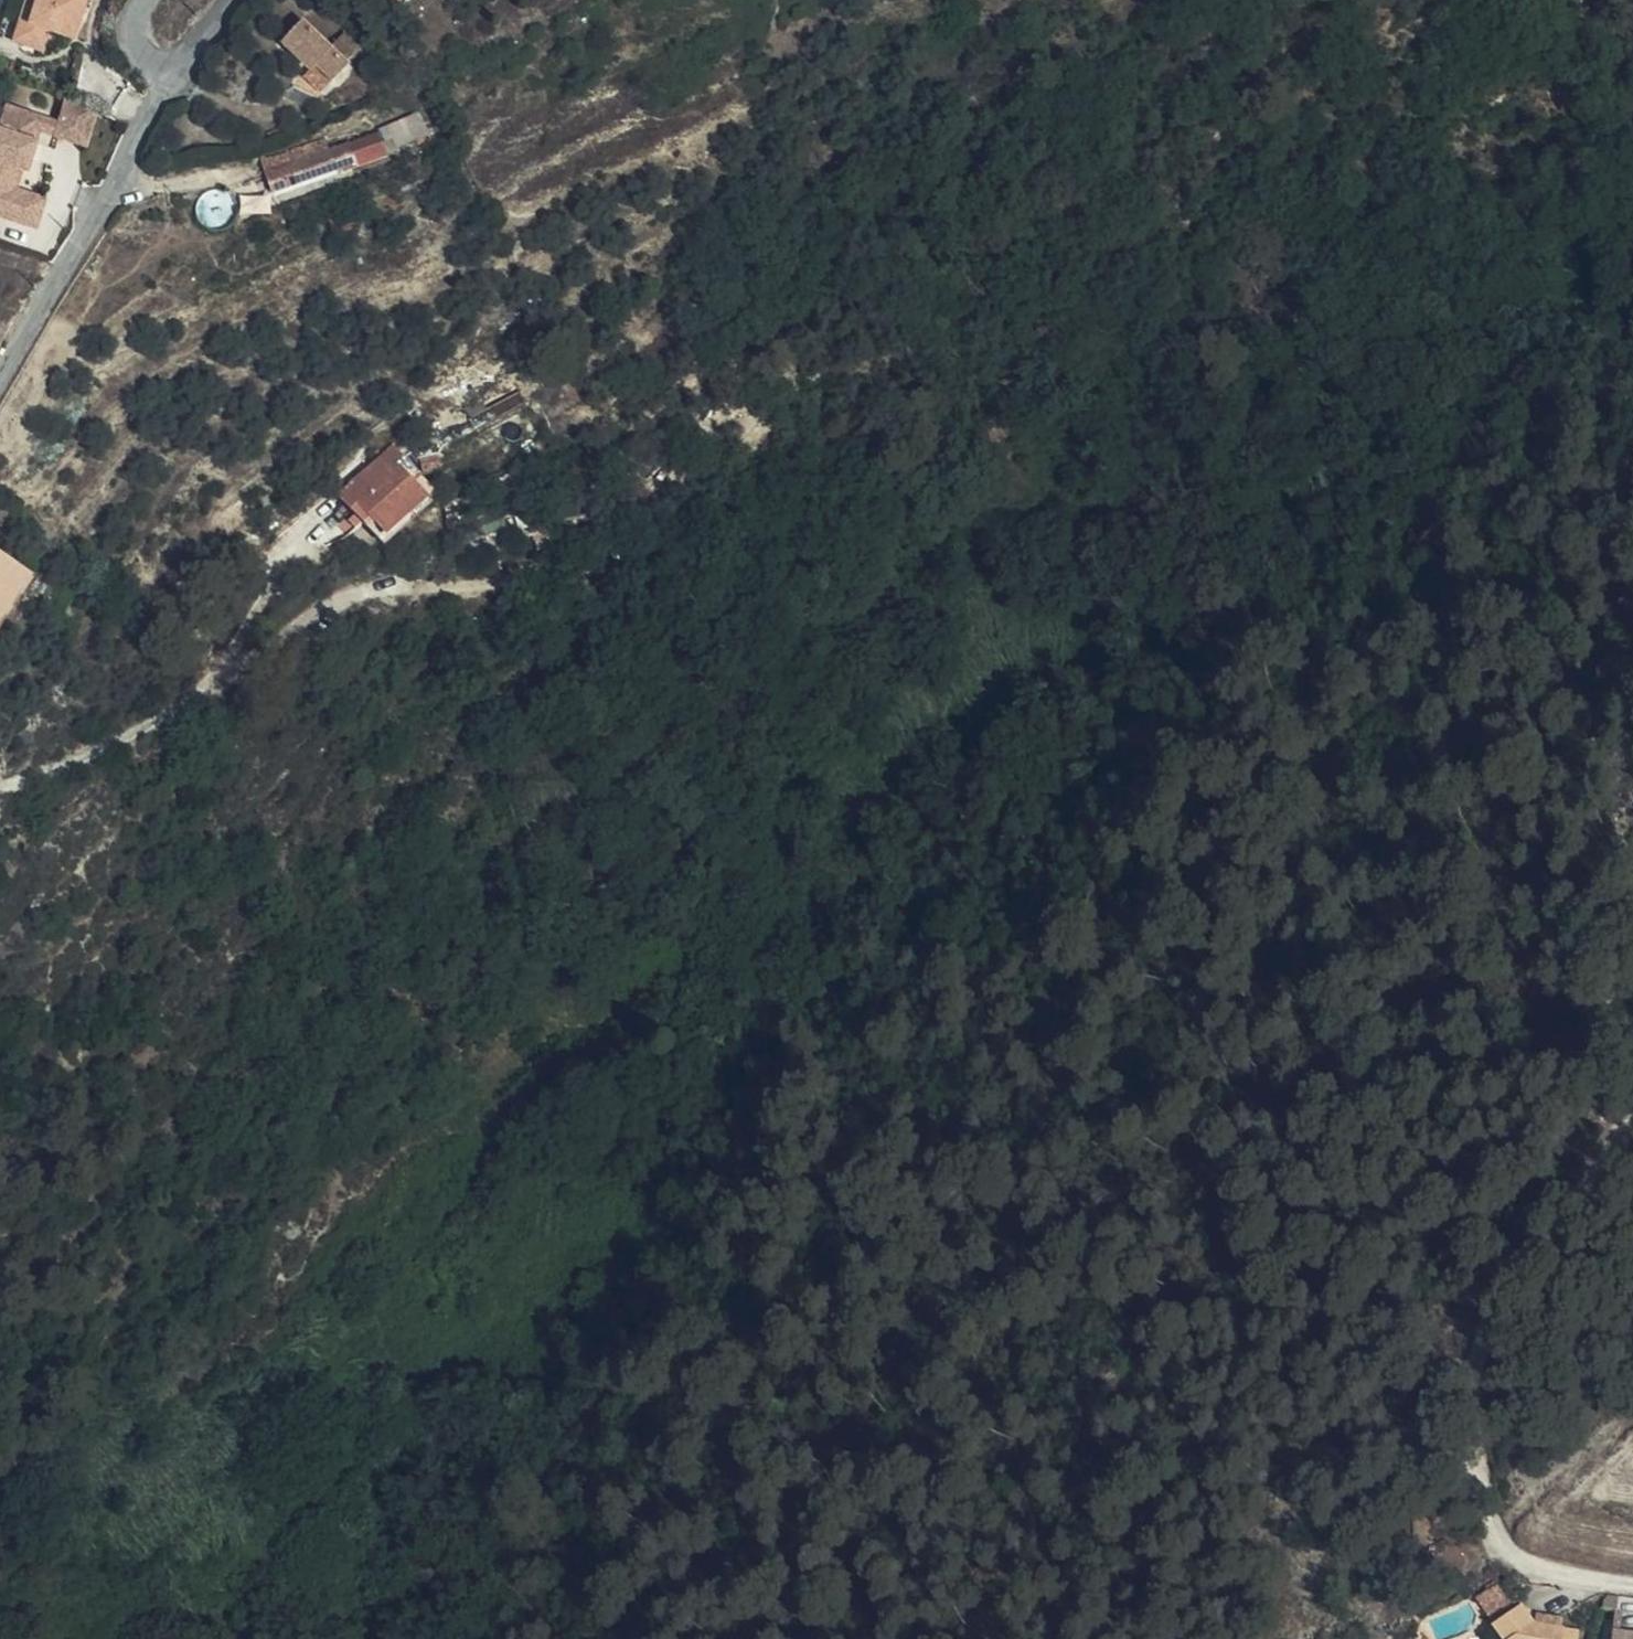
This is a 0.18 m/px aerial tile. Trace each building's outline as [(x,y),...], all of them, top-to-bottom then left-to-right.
[(20,25),(29,28),(23,47),(45,54),(51,35),(75,42),(88,0),(28,0),(20,25)] [(399,11),(413,0),(389,0),(399,11)] [(29,28),(20,25),(14,44),(23,47),(29,28)] [(350,68),(338,56),(307,25),(287,45),(312,69),(331,86),(350,68)] [(352,42),(338,56),(350,68),(364,51),(352,42)] [(428,60),(422,50),(410,58),(416,68),(428,60)] [(331,86),(312,69),(298,83),(317,100),(331,86)] [(96,110),(67,101),(59,127),(56,138),(85,147),(96,110)] [(4,222),(34,231),(43,202),(14,193),(20,173),(26,175),(35,145),(29,143),(37,120),(6,110),(0,131),(0,212),(6,214),(4,222)] [(435,136),(425,114),(394,130),(404,152),(435,136)] [(56,138),(59,127),(37,120),(29,143),(35,145),(38,133),(56,138)] [(396,159),(388,139),(339,159),(334,146),(273,169),(284,197),(350,171),(352,177),(396,159)] [(371,223),(363,202),(333,215),(341,236),(371,223)] [(359,531),(367,526),(373,522),(388,541),(440,497),(401,448),(344,496),(360,516),(353,523),(359,531)] [(0,558),(0,625),(32,579),(0,558)] [(1492,1622),(1525,1600),(1508,1580),(1478,1598),(1492,1622)] [(1585,1637),(1545,1631),(1525,1600),(1492,1622),(1503,1638),(1584,1638),(1585,1637)] [(1614,1624),(1632,1628),(1632,1615),(1616,1612),(1614,1624)]
